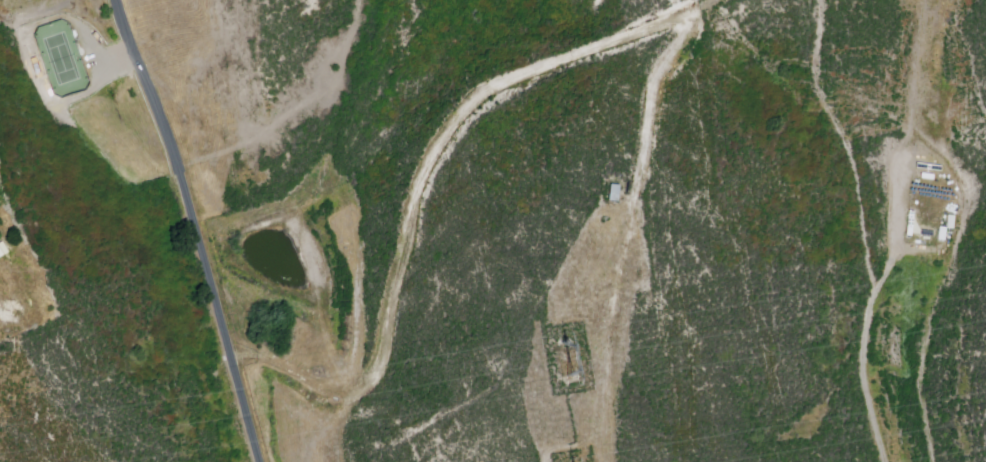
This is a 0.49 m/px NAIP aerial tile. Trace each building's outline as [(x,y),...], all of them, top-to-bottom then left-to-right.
[(615,202),(606,201),(608,184),(617,185),(615,202)] [(947,227),(948,216),(955,216),(954,228),(947,227)] [(938,239),(940,226),(947,227),(945,241),(938,239)]
